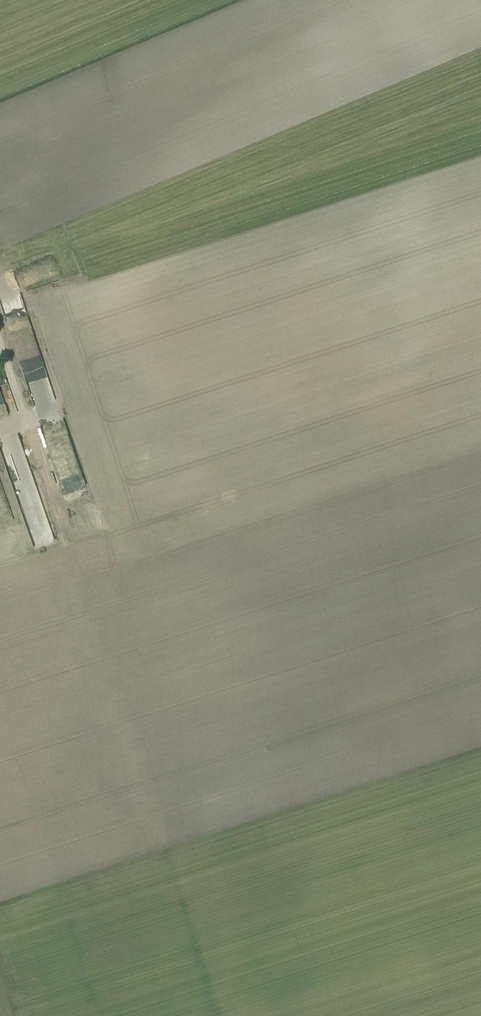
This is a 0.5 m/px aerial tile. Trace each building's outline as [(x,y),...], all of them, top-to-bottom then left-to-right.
[(7,472),(8,476),(29,470),(20,440),(18,441),(21,450),(12,453),(13,458),(8,460),(11,470),(7,472)]
